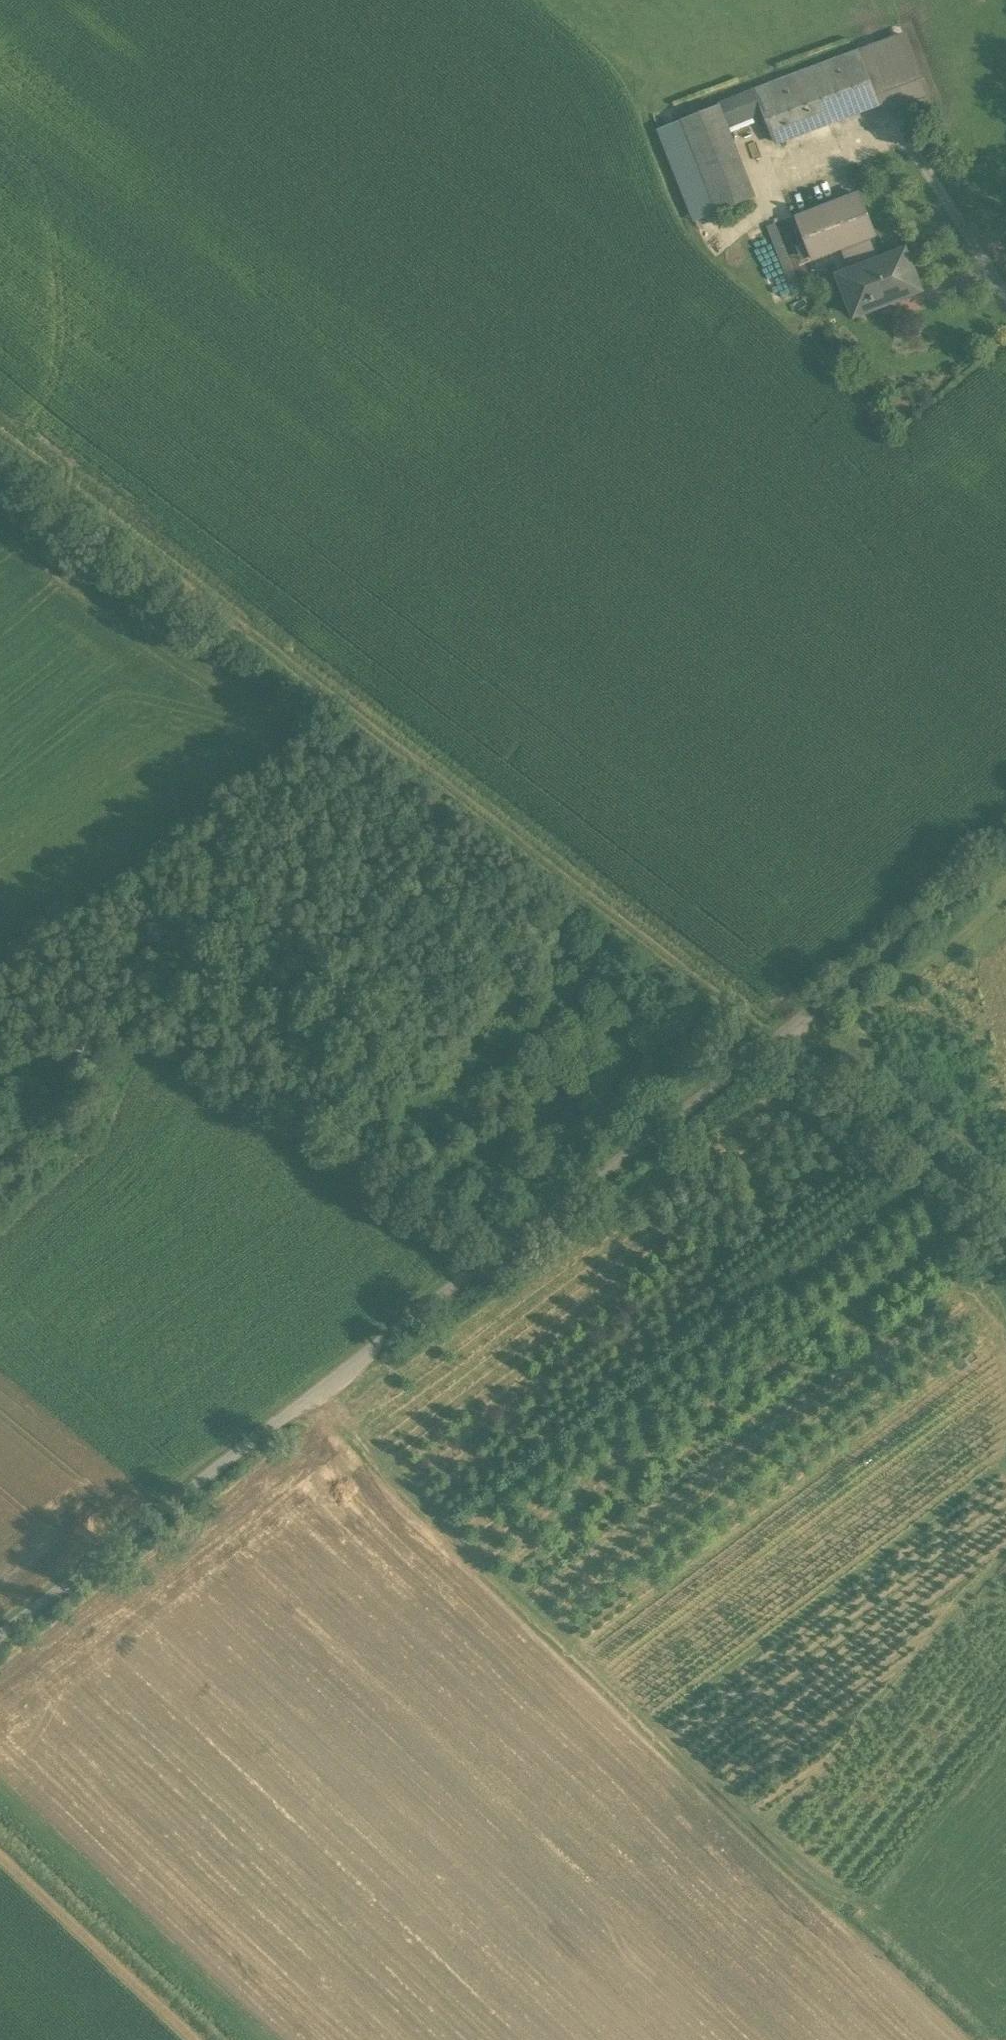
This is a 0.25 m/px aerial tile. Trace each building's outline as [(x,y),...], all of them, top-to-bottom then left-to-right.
[(903,35),(859,52),(879,104),(885,102),(888,108),(926,94),(903,35)] [(859,52),(756,91),(764,111),(776,143),(879,104),(859,52)] [(756,91),(718,105),(726,125),(764,111),(756,91)] [(726,125),(718,105),(681,120),(718,213),(755,198),(726,125)] [(935,131),(925,137),(933,150),(943,144),(935,131)] [(858,194),(827,206),(842,248),(869,237),(874,235),(858,194)] [(827,206),(797,218),(813,259),(842,248),(827,206)] [(801,290),(775,223),(766,226),(792,293),(801,290)] [(869,237),(842,248),(851,271),(878,261),(869,237)] [(851,271),(838,276),(854,316),(920,291),(904,250),(878,261),(851,271)]
